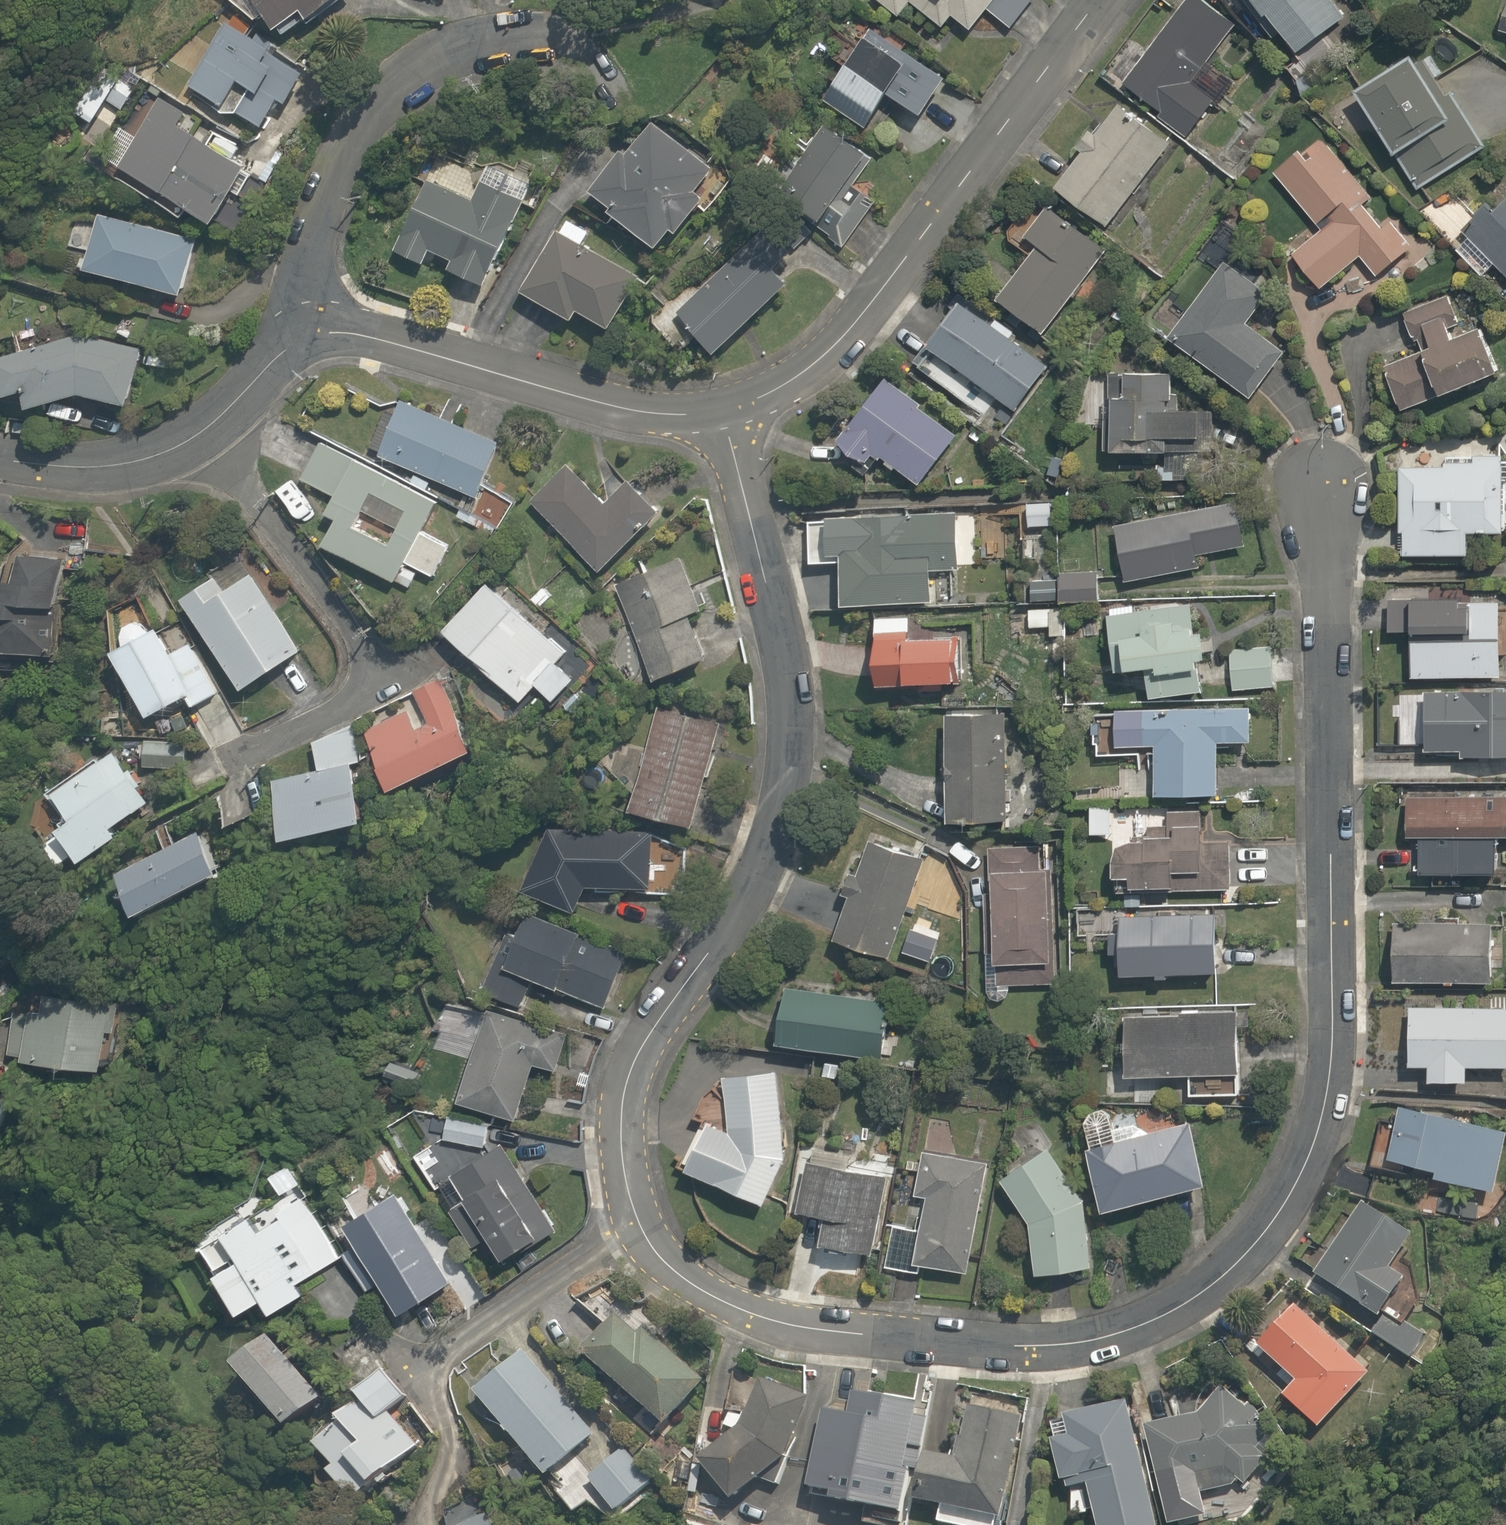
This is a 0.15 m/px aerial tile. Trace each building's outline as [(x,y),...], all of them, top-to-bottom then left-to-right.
[(270,25),(295,7),(301,16),(323,0),(253,0),(270,25)] [(906,16),(912,6),(939,26),(947,14),(970,32),(983,14),(1006,31),(1029,0),(885,0),(906,16)] [(1231,22),(1202,0),(1178,0),(1119,79),(1193,134),(1233,80),(1204,58),(1231,22)] [(1286,48),(1339,16),(1329,0),(1242,0),(1286,48)] [(1496,26),(1501,27),(1499,35),(1505,37),(1505,0),(1503,0),(1496,26)] [(887,93),(913,113),(940,76),(865,19),(813,88),(863,125),(887,93)] [(222,22),(201,55),(207,59),(188,88),(234,117),(238,112),(259,126),(278,96),(285,100),(303,73),(266,50),(273,39),(257,29),(250,40),(222,22)] [(1407,62),(1403,53),(1345,85),(1382,151),(1388,148),(1408,185),(1477,146),(1425,52),(1407,62)] [(115,113),(140,73),(120,60),(94,100),(115,113)] [(173,124),(183,108),(159,93),(116,165),(203,218),(237,163),(173,124)] [(711,157),(665,118),(658,126),(647,116),(622,146),(615,140),(583,178),(601,193),(593,202),(643,244),(658,227),(665,233),(697,195),(687,187),(711,157)] [(1102,224),(1161,140),(1127,116),(1067,199),(1102,224)] [(851,183),(871,153),(819,117),(767,191),(846,246),(877,201),(851,183)] [(1298,152),(1295,147),(1268,168),(1313,226),(1282,250),(1313,290),(1325,281),(1330,287),(1361,262),(1371,276),(1414,242),(1389,210),(1378,219),(1363,199),(1374,190),(1327,130),(1298,152)] [(424,161),(400,216),(403,218),(389,251),(418,264),(426,246),(444,254),(439,266),(479,284),(515,202),(424,161)] [(1455,226),(1505,279),(1505,178),(1455,226)] [(1020,252),(988,290),(1035,329),(1100,253),(1037,200),(1005,239),(1020,252)] [(191,231),(94,210),(90,227),(73,224),(67,248),(85,252),(81,271),(178,291),(191,231)] [(578,242),(588,226),(566,212),(520,289),(567,317),(572,308),(599,324),(629,273),(578,242)] [(708,348),(782,279),(748,243),(674,311),(708,348)] [(1240,316),(1260,291),(1219,259),(1161,332),(1241,395),(1279,347),(1240,316)] [(1460,333),(1446,287),(1397,301),(1407,336),(1410,336),(1414,350),(1379,361),(1393,407),(1491,377),(1477,328),(1460,333)] [(930,348),(916,365),(975,412),(988,396),(1009,412),(1042,371),(1002,339),(1011,328),(991,312),(982,322),(948,294),(915,335),(930,348)] [(85,336),(6,369),(22,408),(43,403),(46,422),(98,401),(144,420),(154,350),(85,336)] [(1167,401),(1168,368),(1107,367),(1104,448),(1192,450),(1194,402),(1167,401)] [(824,437),(853,462),(865,448),(905,482),(950,430),(881,371),(824,437)] [(495,440),(392,398),(370,452),(472,494),(495,440)] [(418,528),(435,494),(313,432),(292,474),(325,491),(315,512),(329,519),(317,543),(408,589),(417,572),(430,578),(447,543),(418,528)] [(1462,530),(1497,529),(1497,433),(1392,433),(1393,550),(1462,550),(1462,530)] [(656,514),(621,476),(598,497),(572,469),(533,505),(594,571),(656,514)] [(1123,583),(1209,564),(1206,553),(1240,545),(1229,495),(1109,522),(1123,583)] [(834,601),(928,601),(927,570),(977,569),(977,559),(1008,559),(1007,513),(803,515),(804,563),(834,563),(834,601)] [(0,573),(0,646),(50,653),(63,557),(11,549),(8,574),(0,573)] [(683,609),(694,606),(680,559),(616,577),(643,673),(697,658),(683,609)] [(216,585),(206,569),(172,591),(231,684),(295,644),(246,567),(216,585)] [(567,648),(502,578),(494,586),(488,579),(438,626),(511,703),(529,687),(544,703),(571,677),(554,660),(567,648)] [(1053,582),(1024,580),(1021,627),(1050,629),(1053,582)] [(1423,593),(1423,582),(1387,583),(1388,630),(1407,629),(1408,674),(1497,672),(1495,591),(1423,593)] [(1099,610),(1109,667),(1136,662),(1142,698),(1198,689),(1182,596),(1099,610)] [(141,623),(134,609),(93,629),(136,714),(176,693),(185,711),(218,694),(190,639),(164,652),(148,620),(141,623)] [(955,630),(862,628),(861,676),(955,677),(955,630)] [(1268,643),(1226,646),(1230,692),(1271,689),(1268,643)] [(441,669),(406,681),(413,702),(357,721),(378,781),(469,749),(441,669)] [(1417,743),(1453,743),(1453,754),(1505,754),(1505,684),(1417,684),(1417,743)] [(1150,794),(1213,791),(1210,737),(1248,736),(1247,699),(1106,704),(1107,742),(1147,740),(1150,794)] [(715,722),(655,705),(626,803),(687,821),(715,722)] [(1001,709),(938,708),(936,814),(999,815),(1001,709)] [(343,758),(354,756),(347,725),(304,736),(311,765),(259,777),(271,832),(356,812),(343,758)] [(110,828),(105,822),(149,792),(113,740),(42,788),(60,813),(45,823),(51,833),(39,842),(52,862),(69,850),(72,854),(110,828)] [(1491,871),(1490,832),(1505,832),(1505,791),(1398,792),(1398,833),(1413,832),(1413,872),(1491,871)] [(1200,805),(1161,805),(1161,816),(1110,816),(1110,873),(1121,873),(1121,880),(1167,880),(1167,889),(1225,889),(1225,816),(1200,816),(1200,805)] [(557,829),(558,820),(538,819),(517,882),(525,884),(522,893),(574,913),(575,884),(646,887),(647,832),(557,829)] [(195,826),(108,866),(125,903),(212,863),(195,826)] [(886,953),(920,857),(864,837),(830,933),(886,953)] [(677,845),(649,845),(648,894),(676,894),(677,845)] [(1049,982),(1046,850),(986,851),(989,983),(1049,982)] [(482,987),(519,1003),(529,979),(596,1007),(623,944),(519,900),(482,987)] [(1212,905),(1107,909),(1109,972),(1214,968),(1212,905)] [(1483,919),(1388,922),(1389,981),(1485,979),(1483,919)] [(888,992),(774,980),(767,1041),(882,1053),(888,992)] [(35,1004),(17,1002),(11,1054),(98,1063),(102,1028),(111,1029),(115,989),(37,981),(35,1004)] [(1422,1077),(1461,1076),(1461,1060),(1505,1060),(1505,1003),(1402,1004),(1402,1061),(1421,1061),(1422,1077)] [(451,1098),(510,1115),(525,1066),(547,1072),(561,1024),(491,1004),(480,1041),(468,1038),(451,1098)] [(1228,1006),(1118,1012),(1122,1075),(1232,1069),(1228,1006)] [(696,1120),(678,1165),(757,1199),(782,1147),(768,1068),(718,1077),(723,1126),(696,1120)] [(1396,1103),(1385,1156),(1430,1165),(1428,1173),(1489,1185),(1501,1124),(1396,1103)] [(444,1113),(441,1141),(480,1146),(484,1118),(444,1113)] [(1186,1120),(1088,1146),(1102,1201),(1200,1175),(1186,1120)] [(481,1235),(493,1255),(501,1250),(510,1264),(554,1237),(493,1140),(430,1179),(469,1242),(481,1235)] [(1023,1258),(1029,1267),(1083,1259),(1082,1211),(1041,1141),(991,1170),(1021,1219),(1023,1258)] [(914,1226),(889,1221),(880,1267),(916,1274),(918,1263),(964,1272),(986,1163),(916,1149),(907,1194),(920,1197),(914,1226)] [(285,1157),(261,1169),(274,1193),(297,1181),(285,1157)] [(801,1157),(793,1207),(818,1211),(812,1243),(864,1252),(878,1169),(801,1157)] [(368,1195),(361,1182),(334,1196),(343,1212),(331,1219),(344,1243),(334,1249),(348,1275),(357,1292),(372,1283),(389,1314),(441,1286),(386,1185),(368,1195)] [(242,1209),(209,1228),(214,1237),(199,1245),(208,1262),(203,1265),(226,1308),(252,1294),(263,1313),(302,1292),(295,1279),(337,1256),(301,1190),(247,1219),(242,1209)] [(1382,1261),(1404,1237),(1367,1204),(1312,1267),(1368,1316),(1402,1278),(1382,1261)] [(1289,1378),(1274,1396),(1313,1429),(1365,1367),(1282,1299),(1246,1343),(1289,1378)] [(635,1336),(611,1314),(577,1352),(657,1423),(696,1379),(641,1330),(635,1336)] [(1418,1342),(1379,1314),(1364,1334),(1403,1362),(1418,1342)] [(263,1328),(222,1356),(269,1426),(310,1398),(263,1328)] [(527,1347),(468,1391),(532,1476),(590,1432),(527,1347)] [(383,1409),(404,1392),(378,1360),(341,1390),(343,1393),(317,1414),(324,1422),(301,1439),(319,1461),(314,1465),(344,1502),(364,1485),(361,1481),(410,1442),(383,1409)] [(807,1393),(753,1374),(735,1427),(689,1456),(723,1498),(775,1459),(807,1393)] [(1261,1422),(1215,1384),(1188,1416),(1142,1427),(1160,1493),(1198,1483),(1194,1470),(1213,1464),(1239,1485),(1259,1464),(1250,1441),(1261,1424),(1261,1422)] [(1048,1438),(1059,1487),(1081,1481),(1091,1524),(1150,1524),(1120,1395),(1057,1410),(1063,1434),(1048,1438)] [(855,1417),(825,1411),(810,1486),(837,1491),(835,1502),(885,1513),(907,1408),(859,1398),(855,1417)] [(914,1450),(905,1497),(931,1502),(928,1521),(948,1524),(995,1524),(1018,1414),(957,1401),(946,1456),(914,1450)] [(603,1457),(583,1473),(613,1510),(633,1494),(603,1457)] [(484,1515),(461,1524),(489,1524),(484,1515)]
